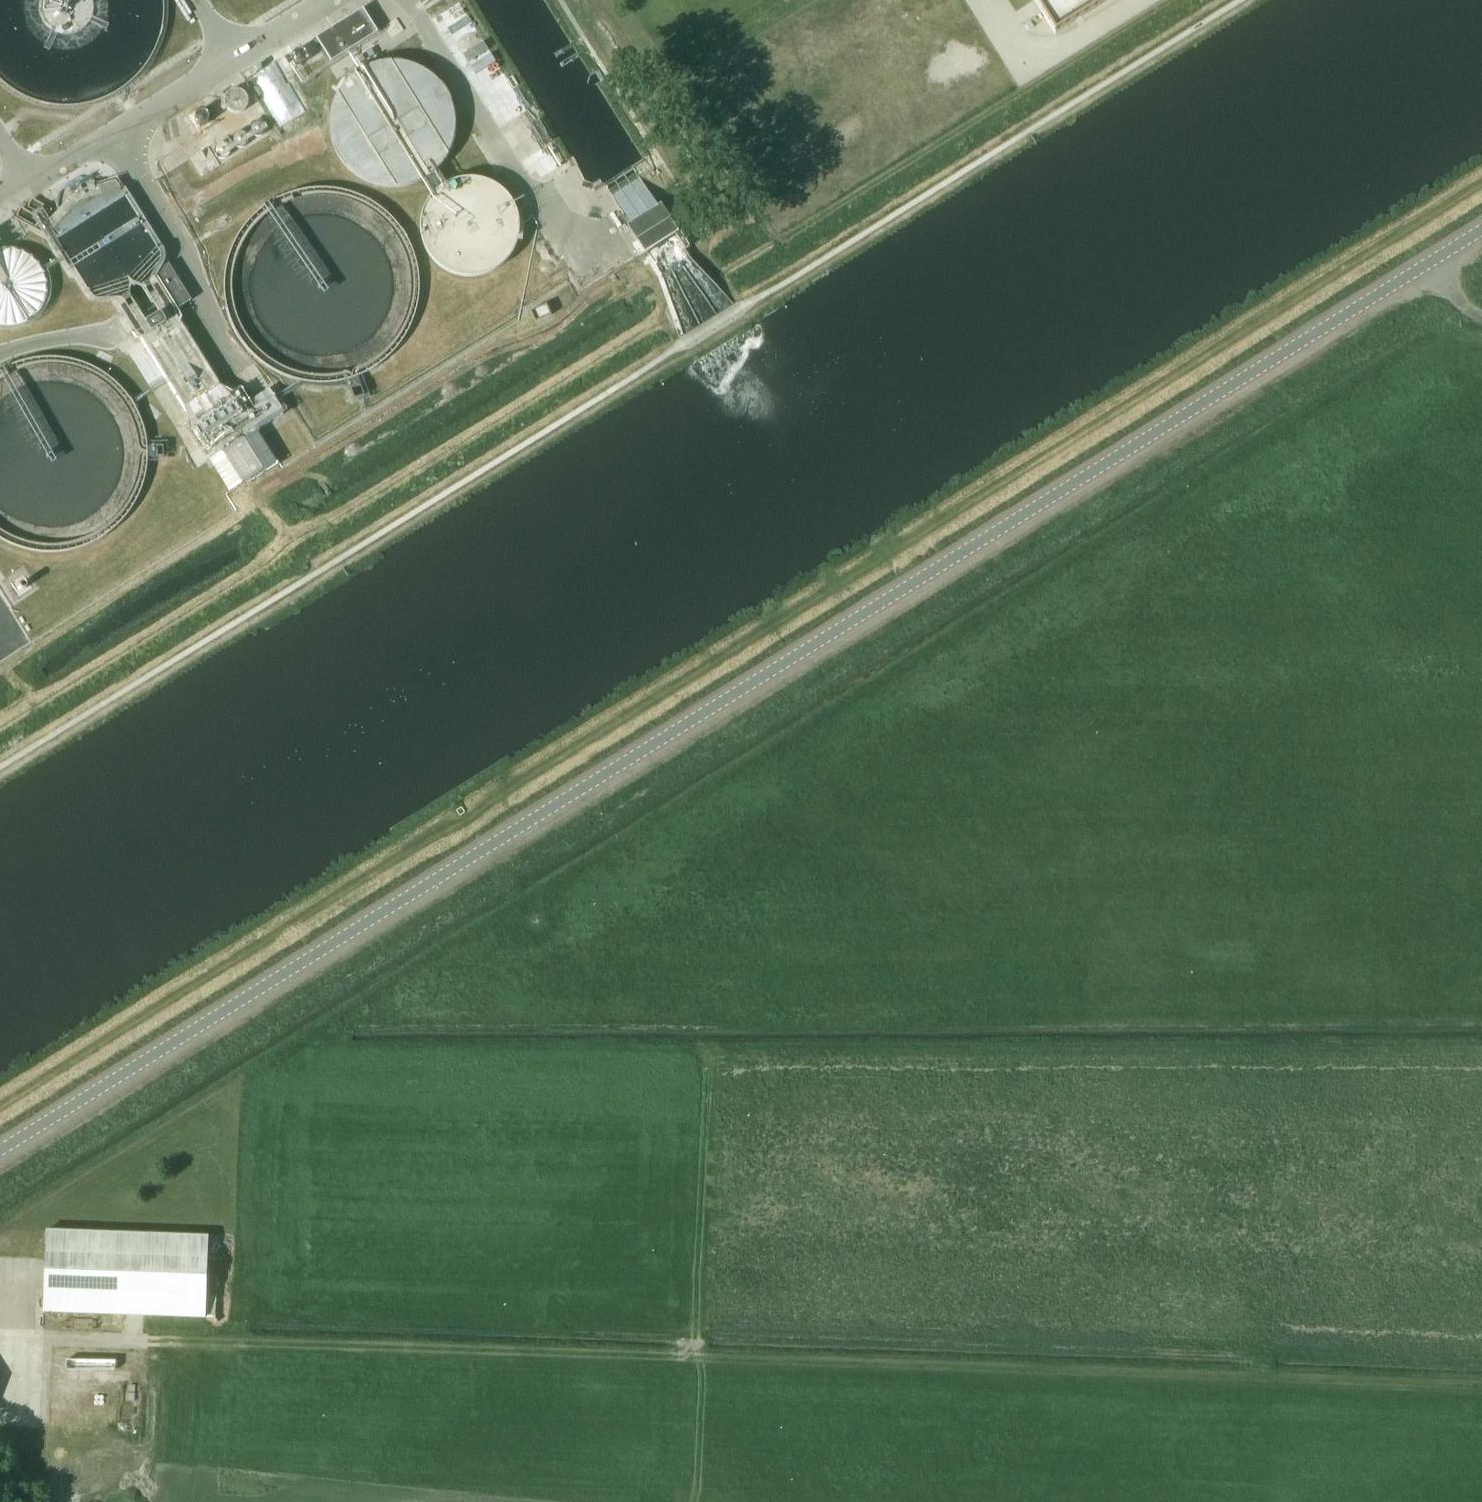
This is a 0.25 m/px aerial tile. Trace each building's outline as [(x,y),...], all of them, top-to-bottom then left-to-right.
[(1106,0),(1034,0),(1054,32),(1106,0)] [(378,33),(363,9),(318,38),(332,61),(378,33)] [(391,186),(408,184),(422,179),(435,171),(446,160),(453,147),(457,132),(457,117),(454,102),(447,88),(436,75),(421,65),(404,60),(387,60),(370,65),(355,73),(343,86),(335,102),(331,118),(332,135),(338,151),(347,164),(360,175),(375,183),(391,186)] [(234,111),(240,111),(247,107),(248,99),(244,93),(239,90),(233,91),(229,95),(226,100),(228,107),(234,111)] [(197,122),(202,125),(208,123),(210,117),(207,113),(203,111),(199,112),(196,117),(197,122)] [(254,134),(258,136),(263,134),(266,130),(266,124),(262,120),(257,120),(252,122),(250,126),(251,131),(254,134)] [(235,144),(240,147),(244,146),(247,144),(249,140),(248,135),(244,132),(239,131),(234,134),(233,139),(235,144)] [(215,153),(218,157),(223,158),(228,156),(230,152),(230,147),(226,143),(220,142),(217,145),(215,149),(215,153)] [(442,269),(455,275),(469,279),(484,277),(497,272),(508,263),(517,251),(521,237),(521,222),(517,210),(510,198),(501,189),(489,183),(476,180),(463,181),(450,185),(439,193),(430,204),(424,217),(423,231),(426,245),(432,258),(442,269)] [(71,197),(46,223),(50,232),(47,234),(61,258),(65,255),(81,281),(99,284),(126,327),(140,330),(201,428),(206,424),(241,479),(261,468),(226,412),(234,406),(175,312),(179,299),(187,294),(116,181),(81,190),(71,197)] [(247,334),(255,343),(267,353),(275,358),(285,363),(298,367),(311,369),(325,370),(339,368),(352,364),(365,358),(376,351),(387,342),(395,331),(403,320),(408,307),(412,294),(413,280),(413,266),(412,259),(408,246),(403,234),(395,222),(387,211),(376,202),(365,195),(352,189),(339,185),(325,184),(318,183),(311,184),(298,186),(285,190),(272,196),(261,204),(251,214),(247,219),(239,230),(236,237),(231,249),(228,263),(227,277),(227,285),(228,290),(231,304),(236,317),(239,323),(247,334)] [(661,205),(628,227),(646,255),(679,233),(661,205)] [(8,244),(0,245),(0,317),(5,318),(10,318),(16,317),(21,315),(26,313),(31,310),(35,307),(38,302),(41,298),(43,293),(45,287),(45,282),(45,274),(42,266),(38,259),(35,255),(28,249),(24,247),(16,244),(8,244)] [(7,528),(14,530),(27,535),(40,537),(54,537),(68,535),(81,532),(93,526),(105,518),(115,509),(124,499),(131,487),(137,475),(140,461),(142,448),(141,434),(139,420),(134,407),(128,395),(120,384),(110,374),(99,366),(87,359),(74,354),(61,352),(47,351),(33,352),(20,355),(7,361),(0,365),(0,523),(7,528)] [(47,1231),(44,1311),(205,1317),(208,1237),(47,1231)]
